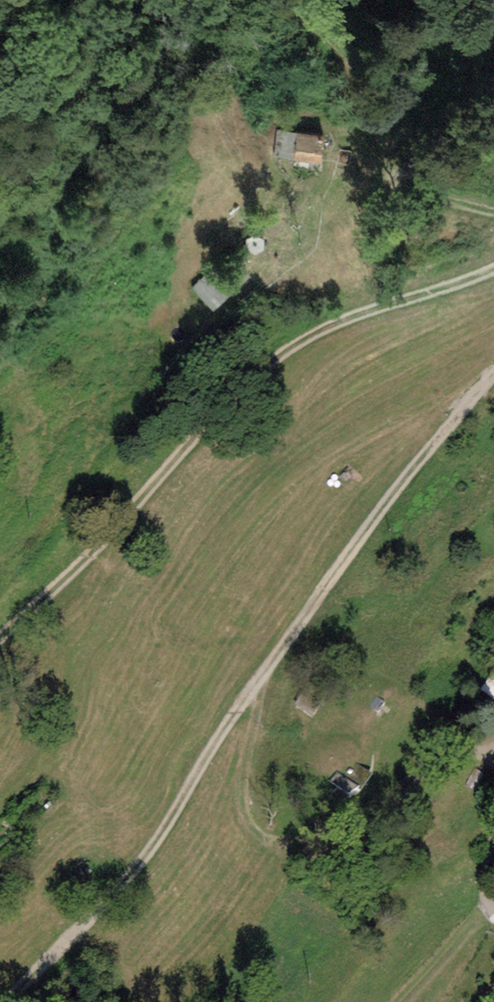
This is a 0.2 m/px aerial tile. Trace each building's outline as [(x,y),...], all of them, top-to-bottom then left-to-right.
[(323,129),(297,126),(294,156),(320,159),(323,129)] [(233,248),(189,282),(211,310),(255,277),(233,248)]
